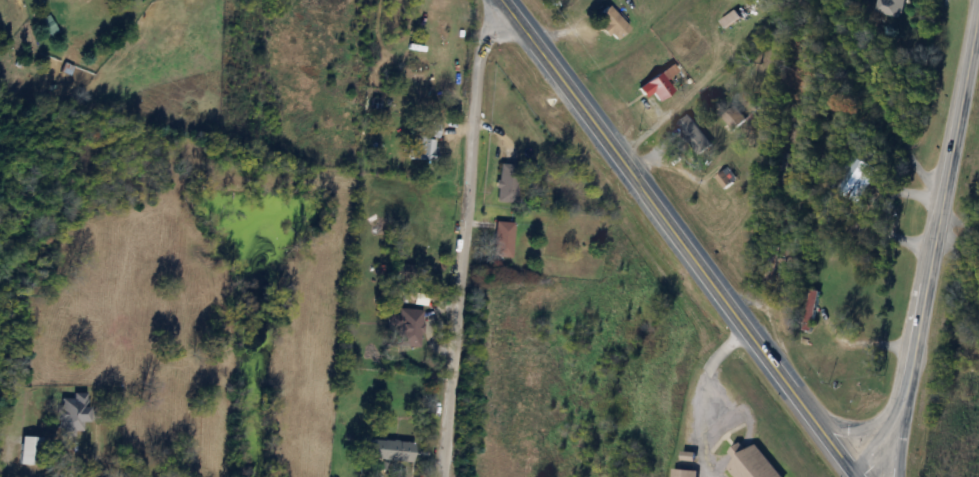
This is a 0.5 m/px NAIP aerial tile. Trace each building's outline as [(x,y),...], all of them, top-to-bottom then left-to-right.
[(872,11),(898,20),(905,0),(875,0),(872,11)] [(613,41),(628,28),(612,10),(597,23),(613,41)] [(725,29),(740,18),(735,10),(720,21),(725,29)] [(652,92),(658,101),(672,92),(660,72),(637,87),(644,98),(652,92)] [(734,131),(749,118),(738,104),(722,117),(734,131)] [(711,145),(689,115),(676,124),(699,154),(711,145)] [(435,162),(438,124),(411,122),(408,159),(435,162)] [(859,201),(872,167),(845,157),(833,191),(859,201)] [(516,202),(516,164),(497,164),(497,202),(516,202)] [(512,257),(512,222),(494,222),(494,257),(512,257)] [(763,281),(771,283),(774,271),(767,269),(763,281)] [(821,291),(812,289),(801,330),(810,332),(821,291)] [(420,345),(420,310),(388,310),(388,327),(399,327),(399,345),(420,345)] [(87,422),(87,393),(71,393),(71,398),(58,398),(58,435),(80,435),(80,422),(87,422)] [(41,437),(23,437),(22,464),(41,464),(41,437)] [(411,460),(411,441),(370,441),(370,460),(411,460)] [(747,449),(742,443),(731,452),(735,457),(724,467),(732,476),(786,476),(757,441),(747,449)]
